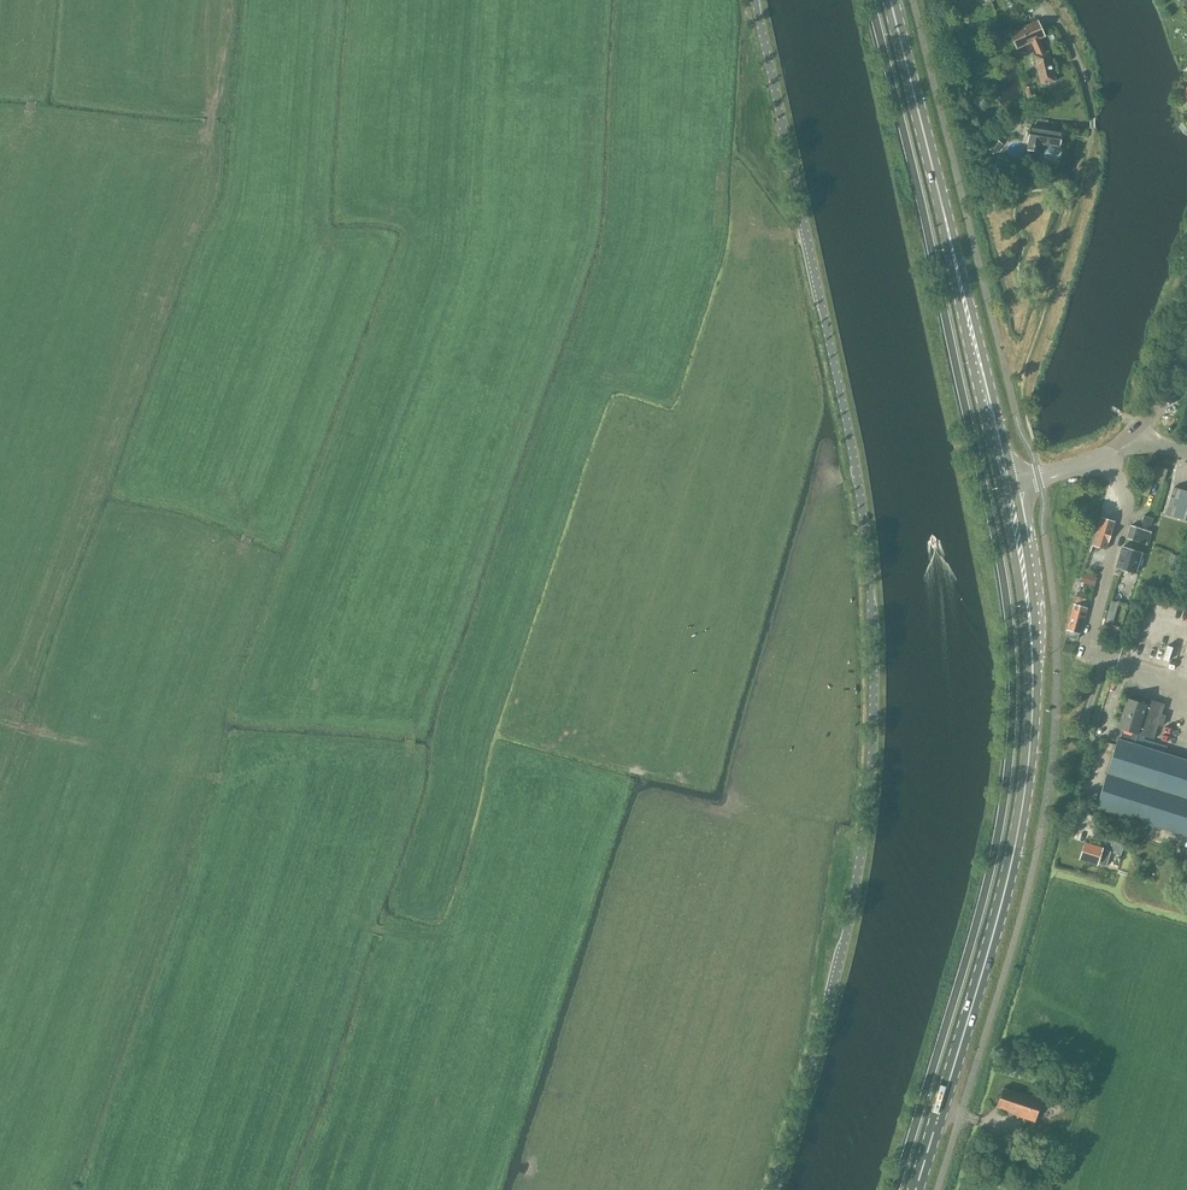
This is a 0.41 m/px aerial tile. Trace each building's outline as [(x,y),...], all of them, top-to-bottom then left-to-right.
[(1045,53),(1040,39),(1046,37),(1038,21),(1009,34),(1017,50),(1032,44),(1036,54),(1033,55),(1041,85),(1056,81),(1049,52),(1045,53)] [(1028,97),(1035,95),(1033,86),(1026,88),(1028,97)] [(1060,146),(1062,132),(1031,126),(1027,149),(1043,151),(1044,155),(1049,158),(1053,157),(1055,153),(1054,147),(1050,145),(1050,144),(1060,146)] [(996,156),(1007,141),(1000,135),(988,150),(996,156)] [(1168,471),(1153,465),(1149,477),(1154,479),(1164,483),(1168,471)] [(1148,497),(1154,479),(1149,477),(1147,477),(1141,494),(1148,497)] [(1186,490),(1174,486),(1166,515),(1186,521),(1186,489),(1186,490)] [(1152,527),(1155,519),(1143,515),(1141,523),(1143,524),(1141,529),(1131,525),(1126,539),(1148,545),(1152,532),(1146,530),(1148,526),(1152,527)] [(1107,552),(1116,524),(1103,520),(1094,548),(1107,552)] [(1122,546),(1116,568),(1121,569),(1137,574),(1143,552),(1122,546)] [(1095,586),(1097,577),(1084,573),(1081,582),(1095,586)] [(1081,634),(1090,601),(1077,597),(1067,629),(1069,631),(1067,637),(1078,640),(1080,634),(1081,634)] [(1109,612),(1106,622),(1113,624),(1116,614),(1113,613),(1109,612)] [(1117,627),(1109,624),(1104,639),(1115,642),(1120,627),(1117,627)] [(1150,700),(1144,698),(1142,702),(1128,698),(1119,729),(1123,730),(1120,740),(1118,739),(1096,808),(1186,836),(1186,761),(1168,755),(1170,749),(1145,741),(1146,737),(1154,740),(1160,723),(1162,724),(1166,713),(1163,712),(1166,705),(1150,700)] [(1105,838),(1103,846),(1114,850),(1113,853),(1121,856),(1125,845),(1105,838)] [(1105,856),(1107,850),(1102,849),(1085,843),(1080,858),(1097,864),(1100,855),(1105,856)] [(1020,1094),(1003,1088),(997,1107),(1014,1112),(1014,1114),(1035,1121),(1042,1099),(1021,1092),(1020,1094)] [(1047,1099),(1050,1099),(1050,1098),(1051,1098),(1051,1097),(1052,1096),(1052,1095),(1052,1094),(1052,1093),(1051,1093),(1051,1092),(1050,1092),(1050,1091),(1049,1091),(1048,1091),(1047,1091),(1046,1091),(1045,1091),(1045,1092),(1044,1092),(1044,1093),(1043,1094),(1044,1097),(1047,1099)] [(1004,1174),(1006,1172),(1007,1171),(1008,1170),(1009,1169),(1009,1168),(1009,1167),(1009,1166),(1009,1165),(1008,1165),(1008,1164),(1007,1163),(1006,1163),(1005,1162),(1004,1162),(1003,1162),(1002,1163),(1001,1163),(1000,1164),(1000,1165),(999,1165),(999,1169),(1001,1173),(1004,1174)]
